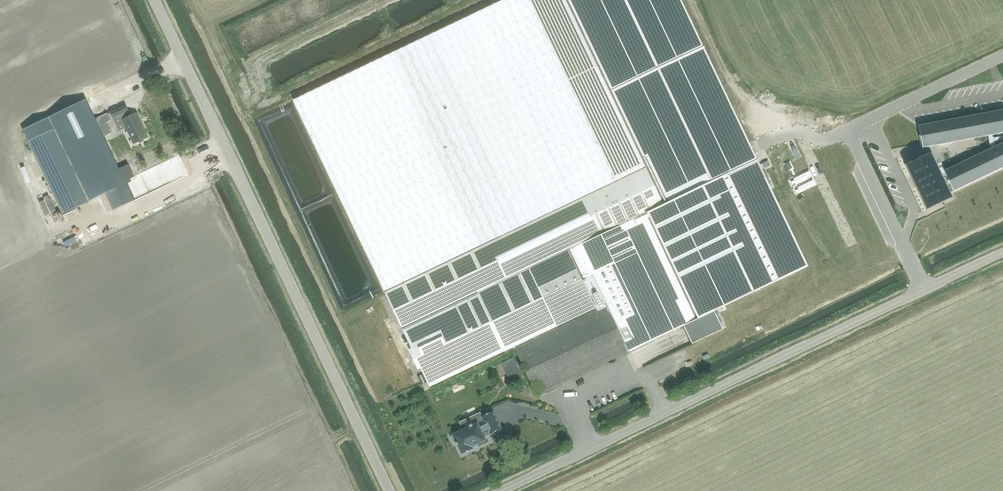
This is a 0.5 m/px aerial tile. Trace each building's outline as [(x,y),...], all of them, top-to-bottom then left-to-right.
[(294,100),(385,291),(478,248),(501,237),(616,180),(577,99),(568,80),(530,0),(504,0),(409,45),(294,100)] [(384,291),(429,387),(506,352),(515,348),(537,395),(674,330),(684,326),(692,343),(723,329),(715,311),(809,266),(754,149),(737,113),(683,0),(566,0),(597,66),(613,99),(645,166),(638,169),(633,172),(627,175),(621,178),(616,180),(501,237),(478,248),(385,291),(384,291)] [(568,80),(577,99),(616,180),(621,178),(627,175),(633,172),(638,169),(645,166),(613,99),(597,66),(566,0),(530,0),(568,80)] [(109,192),(115,205),(133,197),(127,183),(133,180),(129,170),(122,174),(87,100),(22,129),(28,142),(56,128),(91,201),(109,192)] [(122,120),(131,138),(134,144),(148,137),(137,113),(130,117),(127,111),(128,111),(125,105),(110,112),(113,118),(120,115),(123,120),(122,120)] [(919,131),(922,148),(1002,131),(1002,113),(919,131)] [(63,215),(91,201),(56,128),(28,142),(63,215)] [(945,202),(941,193),(944,191),(946,195),(1002,168),(1002,148),(938,179),(927,155),(907,164),(929,210),(945,202)] [(182,175),(195,169),(193,164),(180,170),(182,175)] [(611,396),(631,388),(629,383),(609,391),(611,396)] [(556,391),(560,403),(565,402),(561,390),(556,391)] [(533,419),(525,397),(496,408),(503,426),(521,419),(522,423),(533,419)] [(453,436),(451,437),(454,443),(456,442),(457,444),(456,444),(457,445),(458,445),(462,455),(474,449),(473,447),(487,441),(484,435),(489,432),(490,434),(502,428),(501,427),(501,428),(498,423),(499,423),(499,422),(498,422),(496,418),(496,417),(496,416),(495,417),(493,412),(494,412),(493,411),(475,419),(477,423),(453,435),(453,436)]
